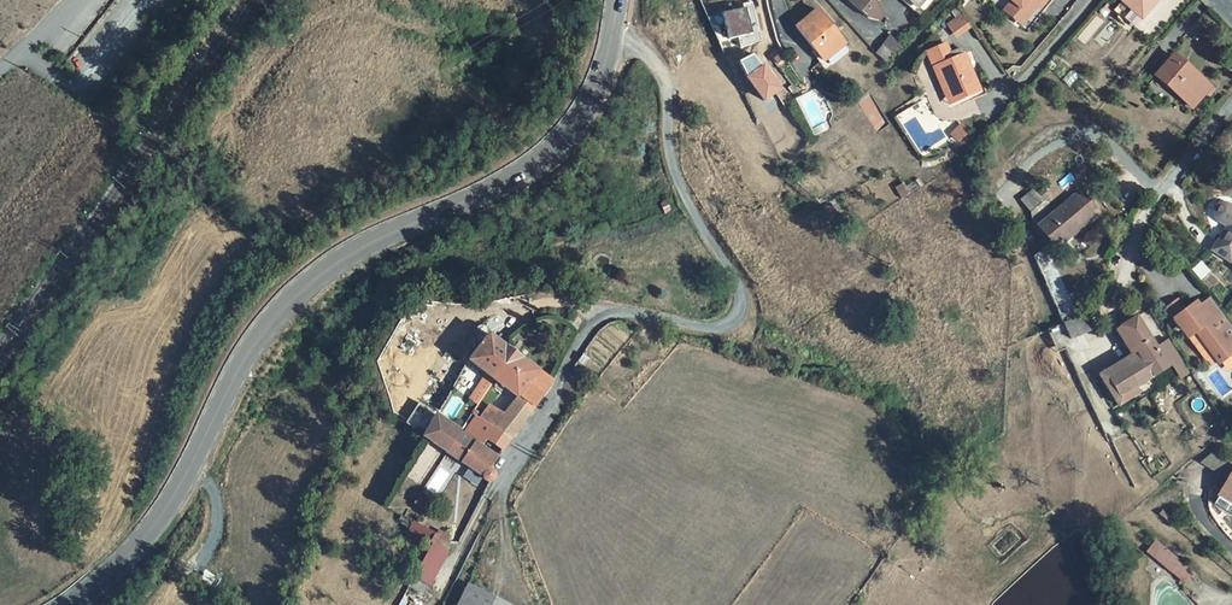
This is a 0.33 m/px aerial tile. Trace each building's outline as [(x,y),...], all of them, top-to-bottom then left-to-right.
[(880,21),(885,15),(876,0),(846,0),(861,13),(868,19),(880,21)] [(938,0),(923,0),(918,7),(910,0),(904,0),(922,16),(925,14),(926,15),(938,0)] [(1012,2),(1030,17),(1038,7),(1041,9),(1048,0),(1009,0),(1012,2)] [(1135,29),(1143,20),(1141,18),(1149,9),(1150,10),(1159,0),(1123,0),(1114,11),(1128,22),(1135,29)] [(1030,17),(1012,2),(1005,12),(1022,26),(1030,17)] [(1107,4),(1103,9),(1108,13),(1113,8),(1107,4)] [(1151,11),(1150,10),(1149,9),(1141,18),(1143,20),(1151,11)] [(824,61),(845,44),(817,10),(796,27),(824,61)] [(956,38),(971,27),(961,13),(945,23),(956,38)] [(891,36),(878,52),(886,60),(892,52),(895,55),(903,45),(891,36)] [(927,52),(934,68),(940,65),(956,102),(981,91),(965,54),(964,55),(961,49),(950,54),(946,44),(927,52)] [(889,63),(895,55),(892,52),(886,60),(889,63)] [(1211,87),(1174,55),(1156,76),(1193,108),(1211,87)] [(75,90),(76,103),(85,109),(91,101),(75,90)] [(1058,247),(1053,242),(1039,226),(1056,212),(1036,189),(1021,201),(1030,213),(1034,231),(1052,252),(1058,247)] [(1081,192),(1056,212),(1039,226),(1053,242),(1067,230),(1071,235),(1099,213),(1081,192)] [(1214,212),(1214,214),(1215,218),(1217,220),(1219,222),(1228,227),(1212,250),(1230,262),(1231,258),(1231,208),(1227,205),(1226,204),(1221,204),(1219,205),(1216,208),(1215,210),(1214,212)] [(1058,247),(1071,235),(1067,230),(1053,242),(1058,247)] [(1034,257),(1064,324),(1077,319),(1047,251),(1034,257)] [(1211,272),(1201,262),(1192,270),(1202,281),(1211,272)] [(1174,320),(1182,331),(1190,325),(1219,364),(1231,355),(1231,326),(1222,313),(1211,321),(1197,303),(1174,320)] [(1092,330),(1086,315),(1077,319),(1064,324),(1070,339),(1083,334),(1092,330)] [(1151,372),(1155,370),(1154,368),(1168,359),(1180,377),(1189,372),(1188,370),(1168,340),(1157,347),(1137,317),(1121,327),(1122,328),(1117,332),(1132,355),(1135,360),(1128,365),(1124,360),(1104,374),(1123,404),(1128,401),(1124,396),(1131,391),(1134,397),(1139,394),(1136,388),(1153,376),(1151,372)] [(1070,339),(1064,324),(1047,331),(1057,354),(1065,350),(1076,374),(1085,370),(1080,359),(1074,352),(1088,346),(1083,334),(1070,339)] [(525,390),(539,372),(488,335),(488,331),(488,330),(487,328),(483,325),(480,325),(478,326),(476,328),(474,330),(474,332),(474,335),(475,336),(481,345),(469,362),(495,381),(497,378),(504,383),(502,386),(505,389),(508,386),(520,395),(523,397),(527,391),(525,390)] [(581,355),(578,361),(584,365),(588,360),(581,355)] [(1132,355),(1124,360),(1128,365),(1135,360),(1132,355)] [(505,417),(497,412),(488,425),(510,440),(549,387),(552,382),(539,372),(525,390),(527,391),(523,397),(520,395),(505,417)] [(1099,377),(1119,406),(1123,404),(1104,374),(1099,377)] [(495,381),(502,386),(504,383),(497,378),(495,381)] [(1124,396),(1128,401),(1134,397),(1131,391),(1124,396)] [(489,406),(480,420),(475,416),(466,431),(482,442),(485,438),(504,450),(510,440),(488,425),(497,412),(489,406)] [(435,416),(423,437),(446,452),(459,432),(435,416)] [(446,452),(482,475),(483,480),(484,481),(487,483),(491,483),(494,480),(495,478),(495,474),(494,472),(490,470),(498,458),(459,432),(446,452)] [(1212,454),(1201,464),(1225,478),(1231,467),(1231,466),(1212,454)] [(425,488),(435,496),(450,475),(440,468),(425,488)] [(1231,514),(1231,473),(1217,498),(1217,499),(1214,504),(1231,514)] [(418,496),(414,503),(425,510),(429,503),(418,496)] [(1173,519),(1163,511),(1160,514),(1170,522),(1173,519)] [(443,538),(436,534),(431,544),(445,551),(450,542),(443,538)] [(1149,551),(1167,567),(1176,558),(1157,542),(1149,551)] [(1192,572),(1176,558),(1167,567),(1185,581),(1192,572)] [(428,585),(414,577),(408,587),(423,594),(428,585)] [(468,585),(459,604),(509,604),(468,585)] [(423,594),(408,587),(405,593),(419,601),(423,594)]
